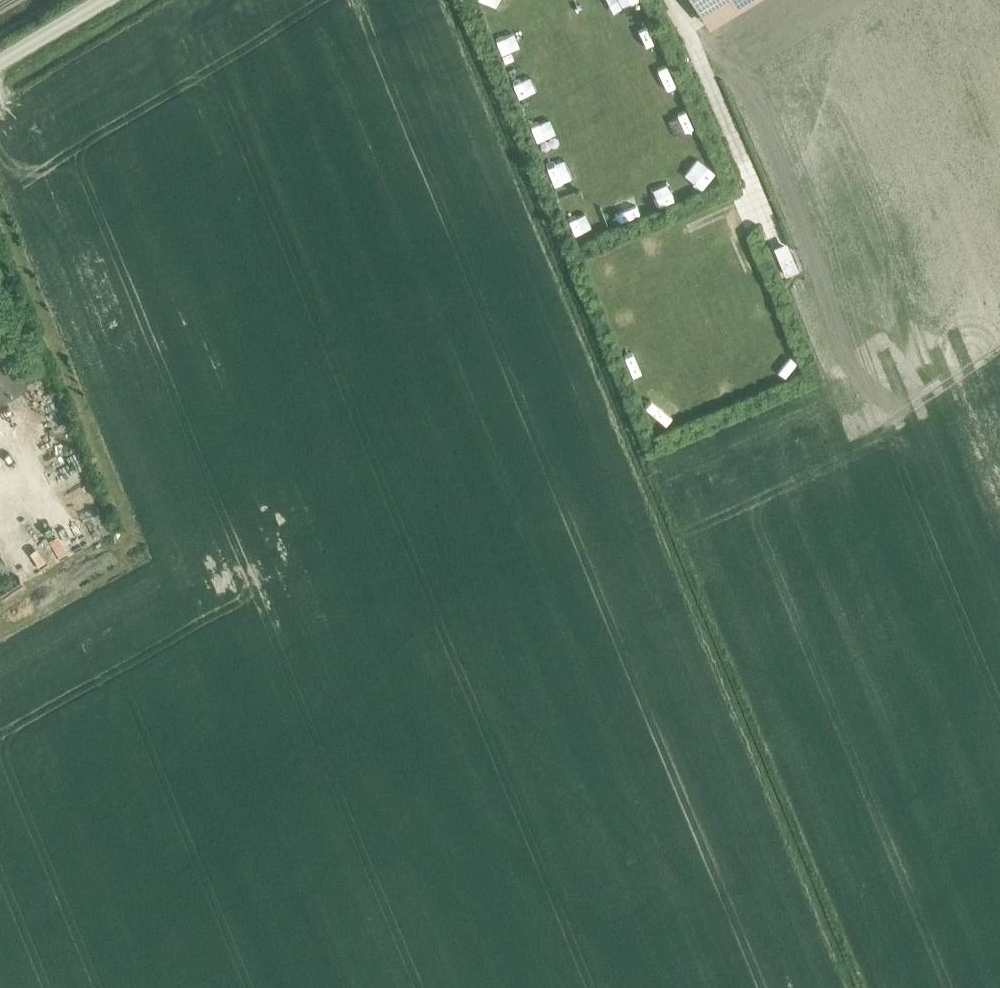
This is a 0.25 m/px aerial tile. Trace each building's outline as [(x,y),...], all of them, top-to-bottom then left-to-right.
[(712,19),(744,0),(701,0),(712,19)] [(788,247),(776,252),(785,273),(797,268),(788,247)] [(26,387),(0,344),(0,403),(26,387)]
